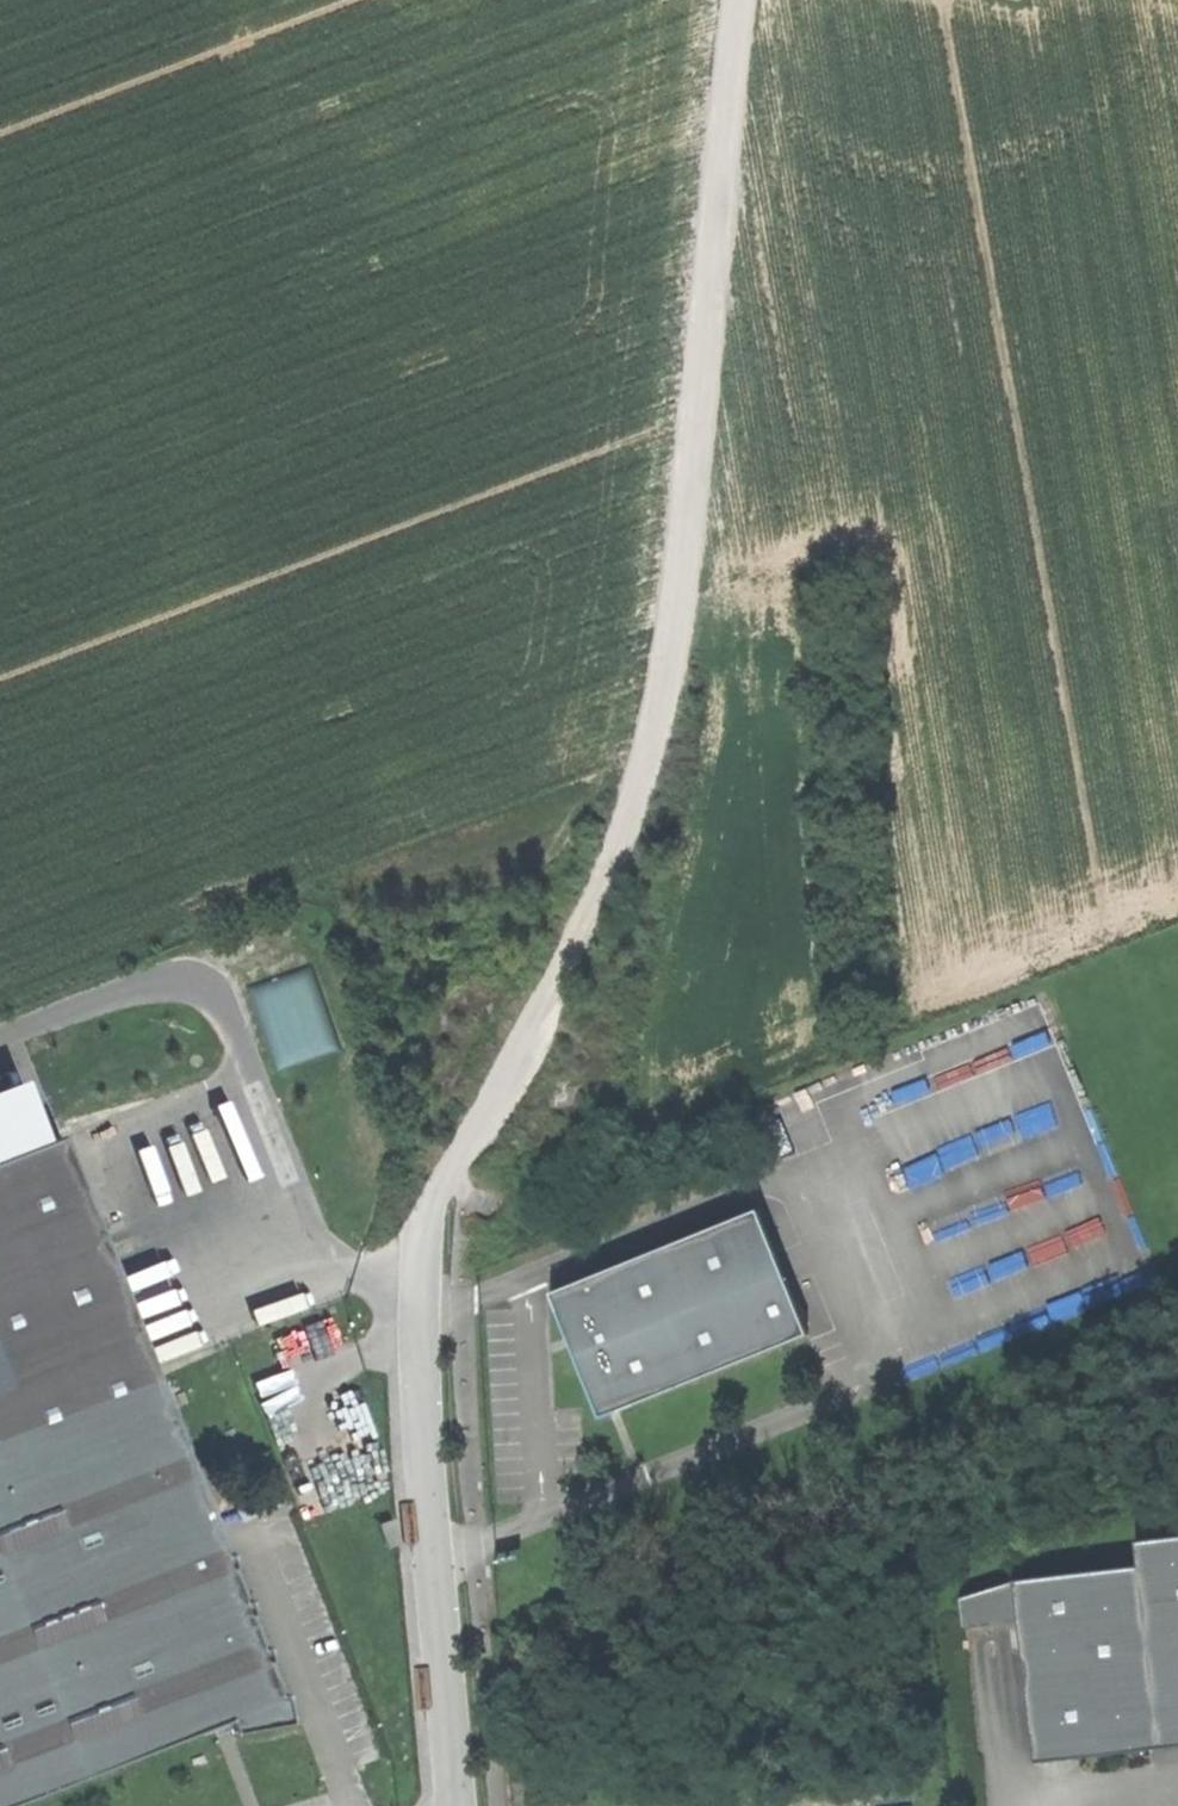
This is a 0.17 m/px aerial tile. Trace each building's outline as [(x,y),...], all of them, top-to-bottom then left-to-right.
[(253,990),(283,1069),(343,1046),(313,967),(253,990)] [(227,1721),(233,1734),(286,1724),(283,1694),(279,1695),(266,1664),(268,1663),(264,1647),(261,1648),(248,1616),(249,1616),(247,1601),(243,1602),(229,1570),(232,1569),(229,1554),(210,1562),(198,1529),(212,1523),(61,1136),(0,1160),(0,1805),(15,1805),(227,1721)] [(570,1342),(600,1418),(807,1335),(757,1211),(550,1294),(570,1342)] [(221,1540),(212,1523),(198,1529),(210,1562),(229,1554),(221,1540)] [(1136,1542),(1139,1567),(1015,1581),(1020,1621),(1036,1763),(1177,1747),(1177,1537),(1136,1542)] [(963,1628),(1020,1621),(1015,1581),(960,1599),(963,1628)]
